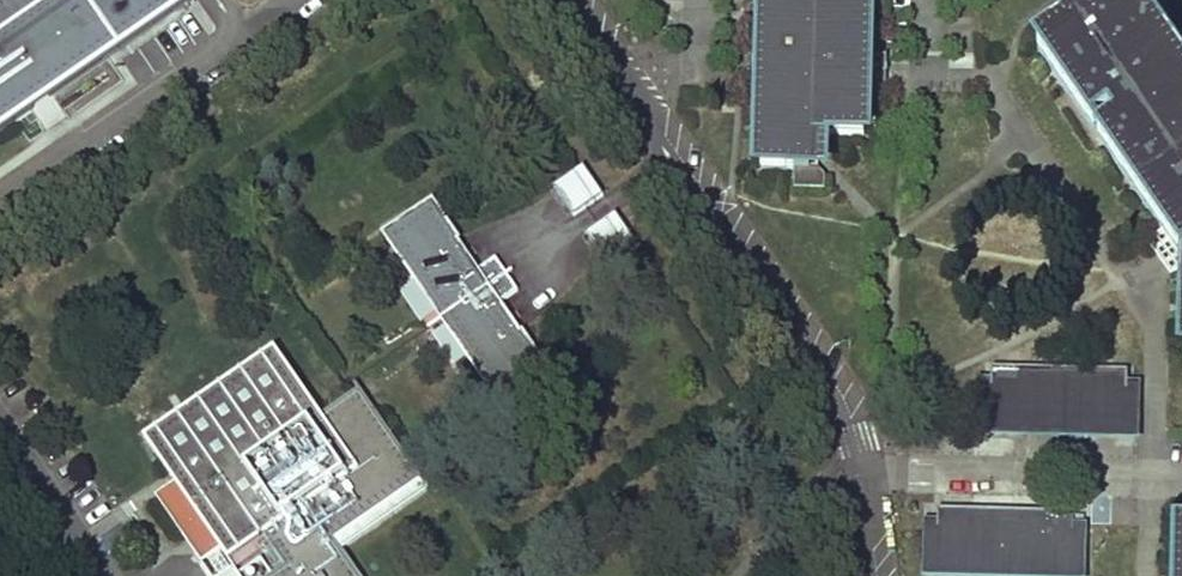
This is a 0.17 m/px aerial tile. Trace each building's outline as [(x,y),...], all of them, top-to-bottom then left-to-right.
[(57,90),(190,0),(57,0),(44,10),(37,0),(0,0),(0,131),(27,113),(41,134),(72,112),(57,90)] [(863,146),(867,29),(868,0),(766,0),(764,71),(763,111),(762,167),(794,168),(794,188),(825,188),(826,176),(827,164),(823,143),(845,145),(863,146)] [(1128,0),(1077,0),(1040,24),(1051,41),(1037,50),(1099,139),(1170,241),(1160,247),(1165,254),(1170,262),(1181,254),(1181,78),(1128,0)] [(603,194),(583,166),(555,185),(575,214),(603,194)] [(478,270),(433,204),(388,235),(499,399),(545,368),(499,301),(515,290),(495,259),(478,270)] [(636,242),(616,213),(588,232),(608,261),(636,242)] [(231,382),(143,443),(166,476),(170,481),(174,487),(155,500),(162,509),(312,404),(275,351),(231,382)] [(1128,370),(993,366),(992,384),(983,383),(982,428),(1135,432),(1136,387),(1127,387),(1128,370)] [(359,389),(321,415),(312,404),(162,509),(199,561),(221,546),(224,550),(227,555),(263,531),(290,571),(282,575),(356,575),(334,543),(423,483),(359,389)] [(1073,511),(938,509),(938,527),(929,526),(928,571),(1082,574),(1082,531),(1073,531),(1073,511)]
